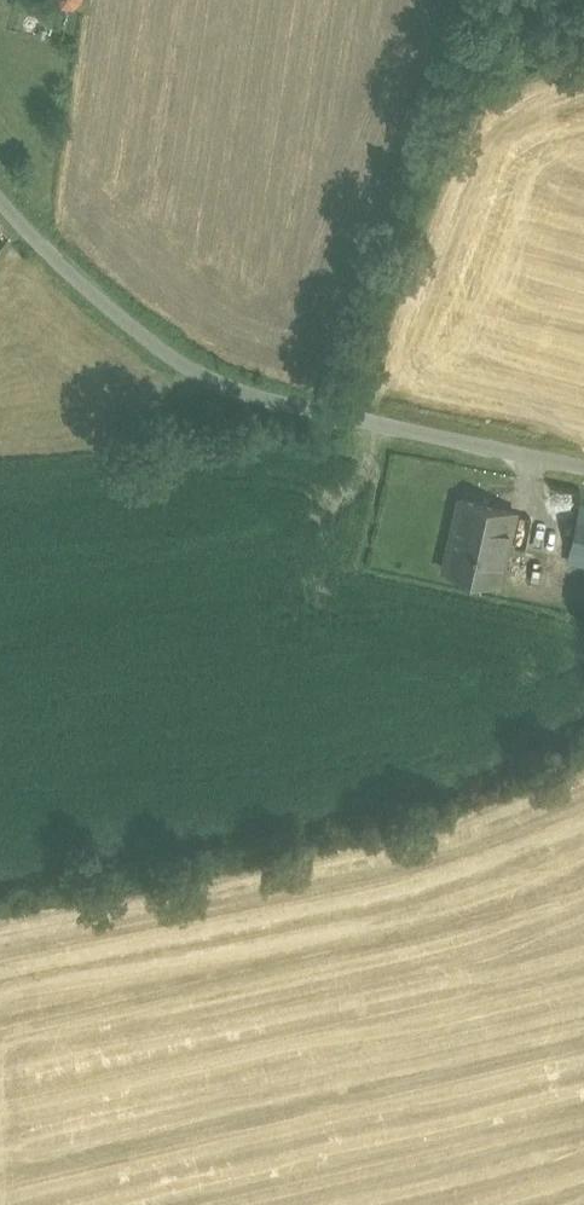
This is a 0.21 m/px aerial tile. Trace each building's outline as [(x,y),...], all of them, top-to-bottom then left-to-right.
[(516,513),(462,500),(446,569),(500,581),(516,513)] [(582,505),(572,548),(583,551),(583,505),(582,505)]
